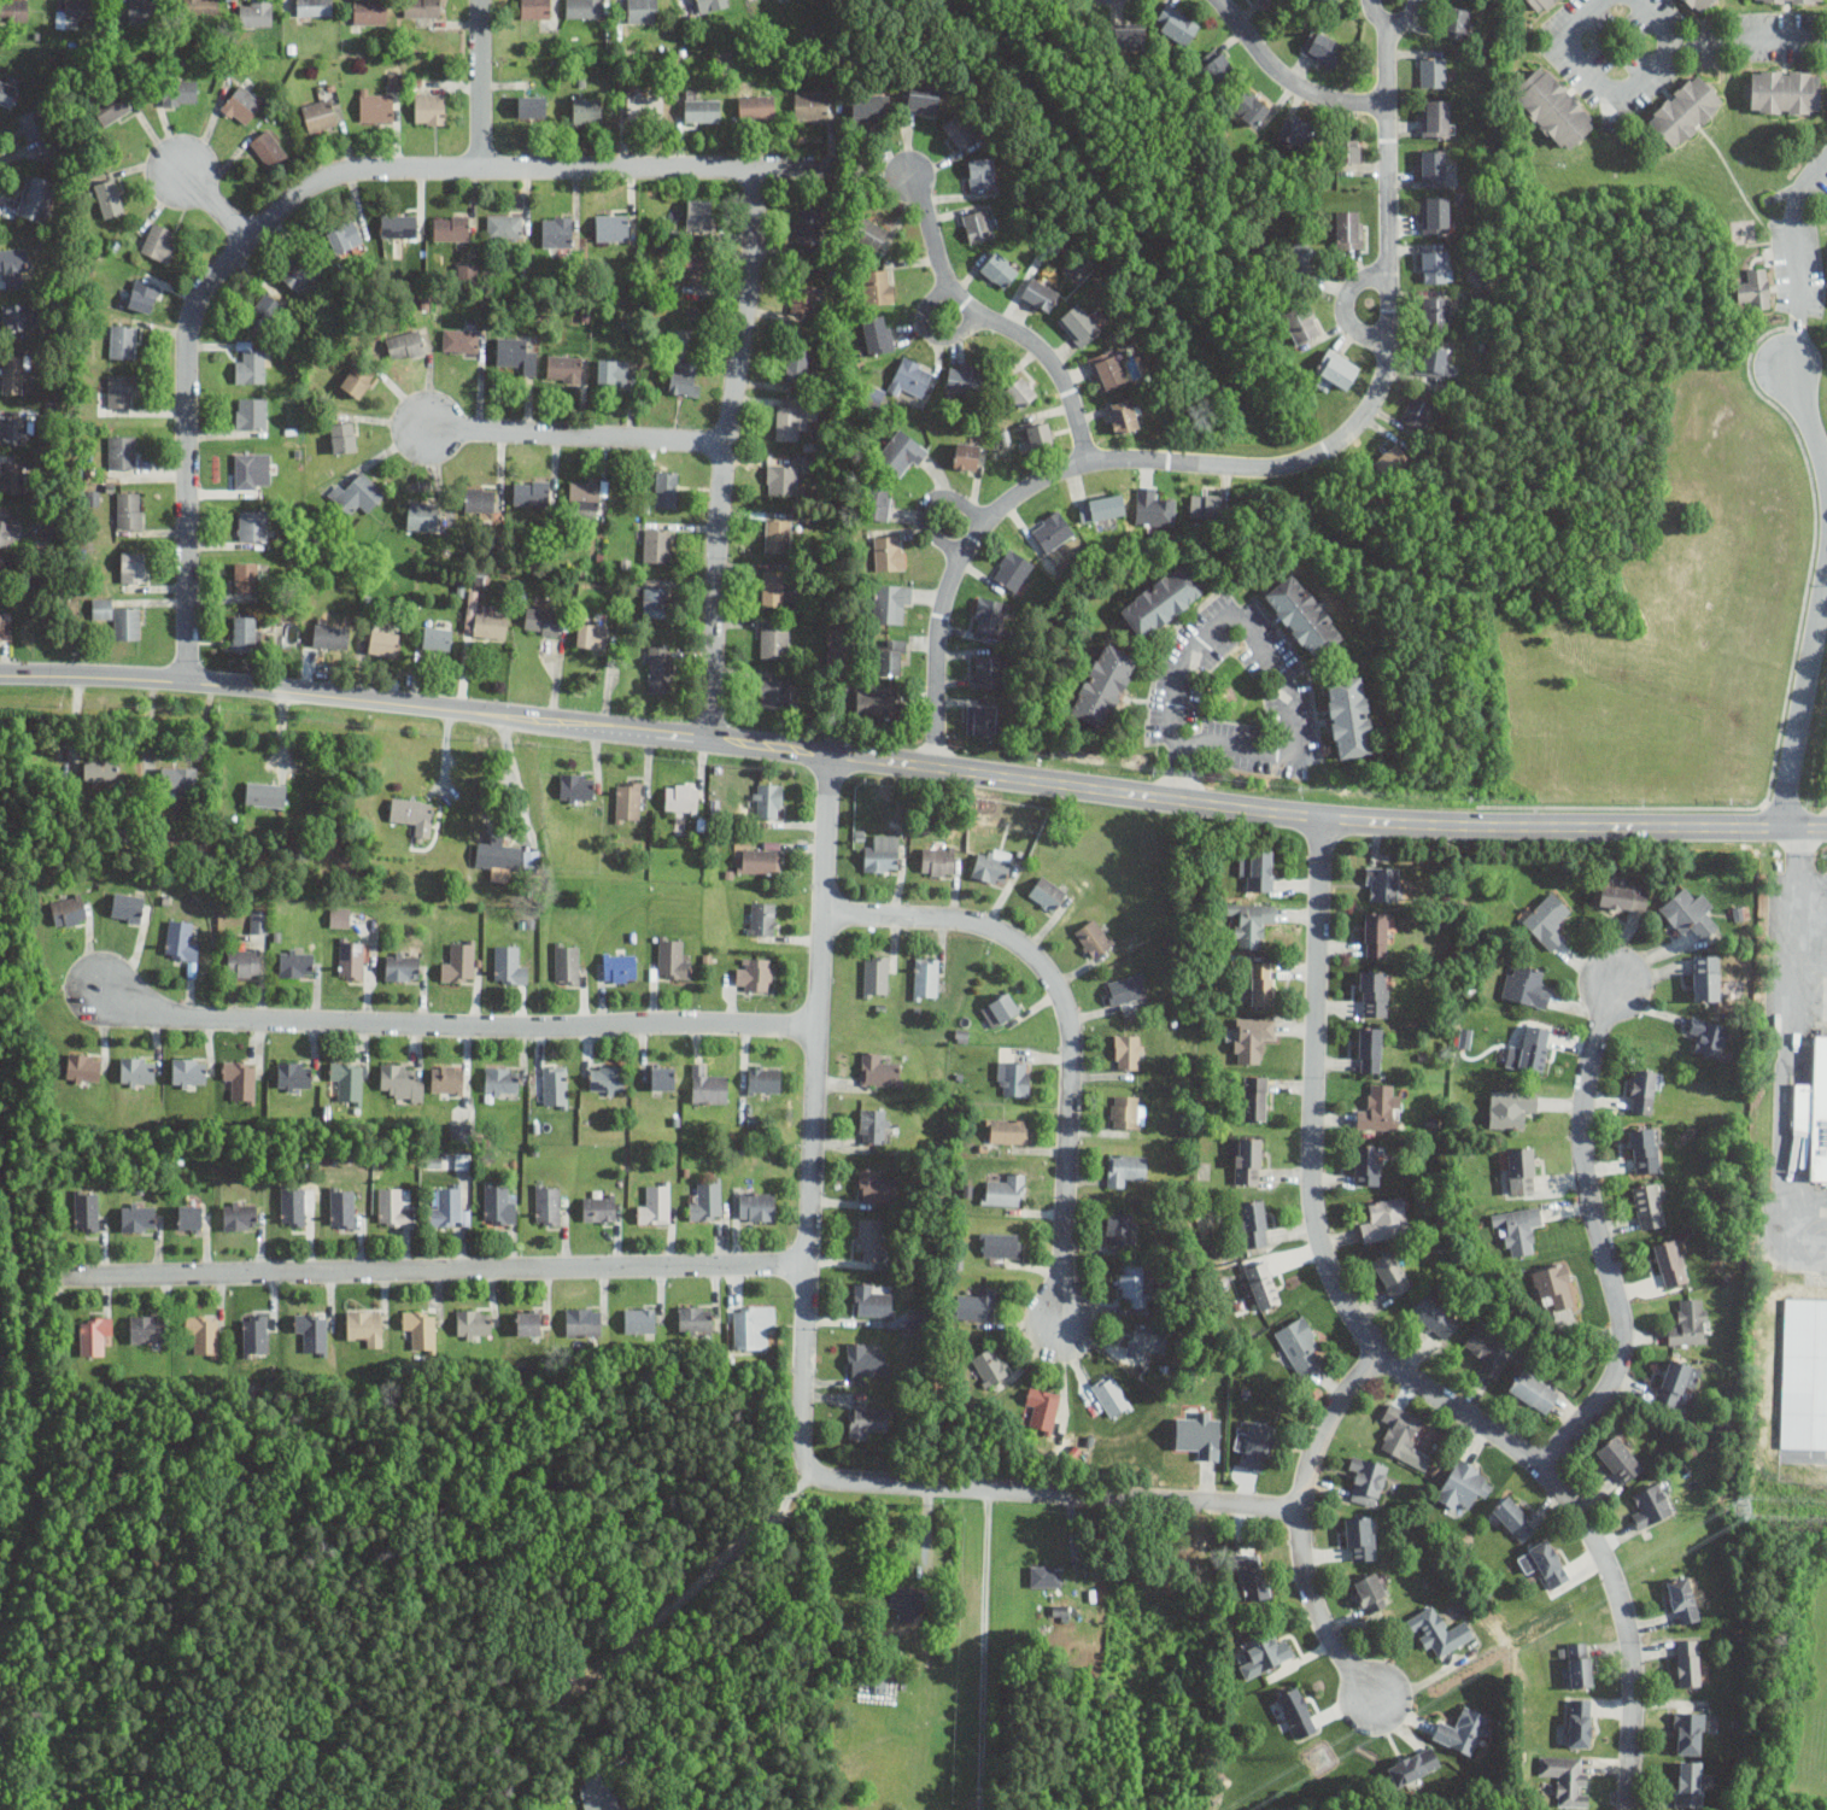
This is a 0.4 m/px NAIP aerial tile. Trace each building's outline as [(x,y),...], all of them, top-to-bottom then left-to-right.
[(28,20),(28,0),(0,0),(0,20),(28,20)] [(77,25),(77,17),(93,17),(93,0),(64,0),(64,25),(77,25)] [(154,0),(129,0),(129,23),(154,23),(154,0)] [(217,0),(183,0),(183,13),(217,13),(217,0)] [(273,0),(250,0),(250,5),(239,5),(239,25),(273,25),(273,0)] [(295,14),(332,14),(332,0),(295,0),(295,14)] [(353,24),(387,24),(387,0),(353,0),(353,24)] [(404,17),(440,17),(440,0),(404,0),(404,17)] [(550,18),(550,0),(521,0),(521,18),(550,18)] [(566,17),(602,17),(602,0),(566,0),(566,17)] [(627,20),(658,20),(658,0),(627,0),(627,20)] [(727,0),(697,0),(698,12),(728,7),(727,0)] [(1560,0),(1526,0),(1542,17),(1560,0)] [(1696,16),(1713,0),(1682,0),(1696,16)] [(1466,41),(1472,10),(1446,4),(1440,36),(1466,41)] [(1187,47),(1201,24),(1172,7),(1159,30),(1187,47)] [(1109,49),(1146,49),(1146,24),(1109,24),(1109,49)] [(1346,45),(1312,27),(1299,52),(1333,69),(1346,45)] [(1236,69),(1220,49),(1200,68),(1214,86),(1236,69)] [(1447,57),(1421,57),(1421,86),(1447,86),(1447,57)] [(1598,121),(1542,61),(1509,93),(1564,152),(1598,121)] [(1749,113),(1820,113),(1820,70),(1750,69),(1749,113)] [(1673,151),(1726,102),(1696,70),(1644,118),(1673,151)] [(11,107),(18,84),(0,78),(0,103),(11,107)] [(197,81),(163,81),(163,104),(197,104),(197,81)] [(901,109),(938,111),(941,84),(903,81),(901,109)] [(219,107),(244,127),(264,102),(240,83),(219,107)] [(1252,128),(1272,107),(1248,86),(1229,106),(1252,128)] [(103,125),(131,109),(119,87),(90,105),(103,125)] [(359,121),(392,121),(392,90),(359,90),(359,121)] [(827,90),(794,90),(794,117),(827,117),(827,90)] [(445,123),(445,92),(415,92),(415,123),(445,123)] [(889,93),(851,93),(851,121),(889,121),(889,93)] [(517,117),(546,117),(546,94),(517,94),(517,117)] [(662,94),(626,94),(626,121),(662,121),(662,94)] [(738,94),(738,118),(774,117),(774,94),(738,94)] [(310,134),(339,123),(329,96),(300,106),(310,134)] [(598,98),(572,98),(572,121),(598,121),(598,98)] [(720,99),(684,99),(684,121),(720,121),(720,99)] [(1421,136),(1450,136),(1450,99),(1421,99),(1421,136)] [(23,141),(47,134),(40,107),(16,115),(23,141)] [(959,148),(980,134),(962,109),(941,124),(959,148)] [(1277,136),(1307,148),(1316,123),(1287,112),(1277,136)] [(273,169),(288,154),(265,128),(250,142),(273,169)] [(1360,162),(1360,131),(1339,131),(1339,162),(1360,162)] [(1421,180),(1447,180),(1447,148),(1421,148),(1421,180)] [(995,188),(992,157),(967,159),(970,189),(995,188)] [(43,222),(55,180),(28,172),(16,213),(43,222)] [(100,217),(123,212),(116,178),(93,183),(100,217)] [(1421,234),(1450,234),(1450,195),(1421,195),(1421,234)] [(713,199),(686,199),(686,230),(713,230),(713,199)] [(821,206),(795,206),(795,242),(821,242),(821,206)] [(961,213),(970,244),(995,236),(988,207),(961,213)] [(1335,247),(1363,247),(1364,210),(1335,210),(1335,247)] [(418,213),(381,213),(381,238),(418,238),(418,213)] [(487,238),(522,238),(522,213),(487,213),(487,238)] [(630,240),(630,213),(597,213),(597,240),(630,240)] [(470,215),(433,215),(433,240),(470,240),(470,215)] [(574,215),(541,215),(541,246),(574,246),(574,215)] [(850,238),(877,252),(889,228),(862,215),(850,238)] [(326,232),(336,254),(363,242),(352,219),(326,232)] [(168,263),(176,242),(168,240),(172,229),(152,221),(140,252),(168,263)] [(1282,266),(1308,282),(1324,254),(1296,240),(1282,266)] [(22,286),(21,274),(29,274),(27,246),(0,248),(0,273),(5,273),(6,287),(22,286)] [(1422,281),(1450,281),(1450,248),(1422,248),(1422,281)] [(1003,288),(1019,270),(995,250),(979,269),(1003,288)] [(707,285),(709,254),(684,252),(683,282),(707,285)] [(297,293),(315,275),(295,256),(277,274),(297,293)] [(460,263),(459,284),(478,285),(479,264),(460,263)] [(1769,306),(1768,266),(1746,268),(1747,282),(1737,282),(1738,298),(1749,298),(1749,307),(1769,306)] [(894,303),(891,268),(862,270),(865,304),(894,303)] [(1048,311),(1060,291),(1031,275),(1019,295),(1048,311)] [(148,314),(160,285),(137,276),(125,305),(148,314)] [(819,285),(794,282),(790,311),(815,315),(819,285)] [(246,321),(264,333),(282,304),(264,292),(246,321)] [(1451,295),(1423,295),(1423,329),(1451,329),(1451,295)] [(34,301),(1,303),(2,329),(35,329),(34,301)] [(1095,310),(1089,315),(1076,301),(1055,321),(1082,347),(1108,323),(1095,310)] [(1282,315),(1296,345),(1323,332),(1307,301),(1282,315)] [(861,318),(868,355),(895,350),(888,312),(861,318)] [(110,358),(136,358),(136,324),(110,324),(110,358)] [(426,352),(420,329),(387,336),(392,359),(426,352)] [(479,329),(444,329),(444,351),(479,351),(479,329)] [(537,369),(537,350),(525,350),(525,336),(497,336),(497,368),(537,369)] [(236,349),(255,349),(256,340),(236,340),(236,349)] [(1445,363),(1448,345),(1425,341),(1421,369),(1454,374),(1456,364),(1445,363)] [(1102,392),(1126,382),(1113,347),(1089,357),(1102,392)] [(1314,370),(1345,391),(1360,369),(1329,347),(1314,370)] [(235,359),(235,382),(265,382),(265,348),(245,348),(245,359),(235,359)] [(808,348),(785,348),(785,382),(808,382),(808,348)] [(1,393),(22,393),(22,380),(30,380),(30,353),(1,353),(1,393)] [(582,380),(582,355),(547,355),(547,380),(582,380)] [(699,357),(672,355),(668,393),(696,397),(699,357)] [(890,382),(921,398),(935,370),(903,355),(890,382)] [(359,398),(377,370),(357,358),(339,386),(359,398)] [(628,386),(628,358),(597,358),(597,386),(628,386)] [(980,396),(983,365),(948,362),(945,393),(980,396)] [(107,408),(130,408),(130,396),(140,396),(140,374),(107,374),(107,408)] [(1038,393),(1021,374),(1001,392),(1018,411),(1038,393)] [(1423,429),(1436,403),(1412,392),(1400,418),(1423,429)] [(267,397),(236,397),(236,427),(267,427),(267,397)] [(1114,435),(1140,428),(1131,397),(1106,403),(1114,435)] [(808,405),(775,405),(775,440),(797,440),(797,428),(808,428),(808,405)] [(30,416),(0,416),(0,444),(30,444),(30,416)] [(1055,443),(1047,420),(1024,427),(1032,450),(1055,443)] [(333,452),(357,451),(355,421),(330,422),(333,452)] [(927,451),(901,428),(877,457),(904,480),(927,451)] [(136,468),(136,434),(109,434),(109,468),(136,468)] [(982,445),(956,440),(951,465),(977,470),(982,445)] [(1371,464),(1388,480),(1412,456),(1395,440),(1371,464)] [(235,488),(271,488),(271,452),(235,452),(235,488)] [(24,493),(27,462),(4,461),(2,470),(0,470),(0,492),(24,493)] [(797,494),(797,464),(767,464),(767,494),(797,494)] [(367,511),(386,494),(362,467),(328,496),(345,516),(359,504),(367,511)] [(656,506),(677,506),(677,470),(656,470),(656,506)] [(549,504),(549,480),(514,480),(514,504),(549,504)] [(569,520),(599,520),(599,481),(569,481),(569,520)] [(894,486),(869,482),(865,517),(888,521),(894,486)] [(494,486),(464,486),(464,511),(494,511),(494,486)] [(1160,486),(1135,486),(1135,525),(1175,525),(1175,499),(1160,499),(1160,486)] [(142,526),(142,491),(117,491),(118,526),(142,526)] [(1126,515),(1123,492),(1078,499),(1082,522),(1126,515)] [(1189,519),(1222,519),(1222,494),(1189,494),(1189,519)] [(408,529),(438,529),(438,502),(408,502),(408,529)] [(1074,533),(1058,509),(1029,528),(1047,553),(1074,533)] [(239,540),(268,540),(268,510),(239,510),(239,540)] [(23,523),(0,519),(0,542),(4,543),(5,539),(19,541),(23,523)] [(765,551),(791,551),(791,519),(765,519),(765,551)] [(669,528),(643,528),(643,562),(669,562),(669,528)] [(904,569),(904,535),(874,535),(874,569),(904,569)] [(990,575),(1015,592),(1035,564),(1011,546),(990,575)] [(147,582),(147,551),(121,551),(121,582),(147,582)] [(1118,609),(1141,640),(1206,591),(1183,560),(1118,609)] [(259,593),(259,561),(234,561),(234,593),(259,593)] [(762,607),(784,607),(784,569),(762,569),(762,607)] [(1263,592),(1311,662),(1345,639),(1298,569),(1263,592)] [(910,585),(874,582),(873,622),(909,623),(910,585)] [(643,617),(668,617),(668,586),(643,586),(643,617)] [(505,638),(509,609),(479,607),(481,590),(469,590),(464,633),(505,638)] [(1000,635),(1007,602),(978,596),(971,628),(1000,635)] [(92,597),(93,617),(116,617),(116,639),(140,639),(140,608),(113,608),(113,597),(92,597)] [(560,634),(562,610),(527,607),(525,631),(560,634)] [(0,614),(0,639),(11,639),(11,614),(0,614)] [(233,651),(258,651),(258,614),(233,614),(233,651)] [(607,622),(576,622),(576,649),(607,649),(607,622)] [(452,627),(424,625),(422,648),(450,651),(452,627)] [(760,657),(786,657),(786,626),(760,626),(760,657)] [(347,628),(314,628),(314,646),(347,646),(347,628)] [(399,632),(370,628),(368,654),(396,657),(399,632)] [(878,674),(907,674),(907,639),(878,639),(878,674)] [(1068,713),(1103,730),(1138,657),(1102,640),(1068,713)] [(649,692),(673,692),(673,645),(649,645),(649,692)] [(971,655),(971,687),(1006,687),(1006,655),(971,655)] [(1364,674),(1325,679),(1334,758),(1374,754),(1364,674)] [(790,678),(759,678),(759,707),(790,707),(790,678)] [(855,716),(900,716),(900,686),(855,686),(855,716)] [(994,734),(994,708),(967,708),(967,734),(994,734)] [(118,781),(118,760),(83,760),(83,781),(118,781)] [(197,767),(160,767),(160,791),(197,791),(197,767)] [(595,773),(560,773),(560,802),(595,802),(595,773)] [(287,783),(246,781),(246,806),(286,807),(287,783)] [(640,820),(640,781),(616,781),(616,820),(640,820)] [(697,784),(666,784),(666,813),(697,813),(697,784)] [(781,818),(781,784),(751,784),(751,818),(781,818)] [(416,840),(429,842),(434,802),(392,797),(388,822),(417,826),(416,840)] [(865,871),(898,871),(898,834),(876,834),(876,847),(865,847),(865,871)] [(474,867),(520,869),(521,844),(476,842),(474,867)] [(781,842),(759,842),(759,850),(742,850),(742,873),(781,873),(781,842)] [(955,874),(955,847),(921,847),(921,874),(955,874)] [(1014,854),(991,847),(988,857),(977,854),(971,875),(1005,886),(1014,854)] [(1273,848),(1248,848),(1247,890),(1272,890),(1273,848)] [(1398,900),(1398,866),(1365,866),(1365,900),(1398,900)] [(1068,891),(1040,873),(1026,895),(1055,913),(1068,891)] [(1649,889),(1601,883),(1598,907),(1646,914),(1649,889)] [(1658,908),(1683,936),(1692,929),(1702,941),(1722,921),(1686,883),(1658,908)] [(1519,920),(1551,951),(1568,933),(1559,925),(1573,910),(1552,889),(1519,920)] [(111,918),(141,921),(145,895),(113,891),(111,918)] [(49,901),(55,927),(87,920),(81,894),(49,901)] [(775,935),(775,901),(749,901),(749,935),(775,935)] [(1275,902),(1226,902),(1226,913),(1239,913),(1239,948),(1263,948),(1263,925),(1275,925),(1275,902)] [(329,927),(351,927),(351,907),(329,907),(329,927)] [(251,933),(268,932),(268,908),(251,908),(251,933)] [(1388,912),(1364,912),(1364,956),(1388,956),(1388,912)] [(1114,942),(1094,915),(1073,932),(1094,957),(1114,942)] [(191,921),(169,919),(165,956),(197,960),(199,936),(189,935),(191,921)] [(339,978),(364,978),(364,937),(339,937),(339,978)] [(680,937),(658,937),(658,977),(690,977),(690,954),(680,954),(680,937)] [(474,980),(474,939),(452,939),(452,957),(441,957),(441,980),(474,980)] [(556,983),(580,983),(580,942),(556,942),(556,983)] [(527,983),(527,962),(517,962),(517,944),(494,944),(494,983),(527,983)] [(260,948),(227,948),(227,977),(260,977),(260,948)] [(279,977),(312,977),(312,948),(279,948),(279,977)] [(385,980),(421,980),(421,951),(385,951),(385,980)] [(637,980),(637,953),(603,953),(603,980),(637,980)] [(1692,1001),(1720,1001),(1720,954),(1692,954),(1692,1001)] [(888,995),(888,955),(865,955),(865,995),(888,995)] [(738,990),(772,990),(772,957),(738,957),(738,990)] [(914,998),(938,998),(938,957),(914,957),(914,998)] [(1273,961),(1249,961),(1249,1006),(1273,1006),(1273,961)] [(1509,965),(1500,997),(1546,1008),(1552,985),(1540,982),(1542,973),(1509,965)] [(1390,970),(1359,970),(1359,1015),(1390,1015),(1390,970)] [(1109,1006),(1148,1001),(1144,974),(1107,978),(1109,1006)] [(979,1009),(994,1029),(1023,1008),(1008,989),(979,1009)] [(1688,1035),(1700,1037),(1697,1052),(1722,1058),(1729,1024),(1692,1015),(1688,1035)] [(1261,1062),(1261,1041),(1275,1041),(1275,1017),(1254,1017),(1235,1017),(1235,1062),(1261,1062)] [(1544,1072),(1551,1027),(1524,1023),(1517,1068),(1544,1072)] [(1381,1072),(1381,1026),(1358,1026),(1358,1072),(1381,1072)] [(1142,1033),(1114,1033),(1114,1068),(1142,1068),(1142,1033)] [(1815,1035),(1826,1035),(1826,1178),(1814,1177),(1814,1131),(1793,1129),(1794,1083),(1813,1083),(1815,1035)] [(65,1082),(99,1085),(103,1055),(68,1052),(65,1082)] [(884,1052),(861,1052),(861,1084),(901,1084),(901,1062),(884,1062),(884,1052)] [(156,1055),(121,1055),(121,1085),(156,1085),(156,1055)] [(206,1059),(172,1059),(172,1085),(206,1085),(206,1059)] [(256,1061),(223,1061),(223,1084),(233,1084),(233,1101),(256,1101),(256,1061)] [(312,1061),(277,1061),(277,1090),(312,1090),(312,1061)] [(1000,1094),(1030,1094),(1030,1061),(1000,1061),(1000,1094)] [(329,1086),(340,1086),(340,1100),(363,1100),(363,1062),(329,1062),(329,1086)] [(726,1076),(703,1076),(703,1062),(692,1062),(692,1103),(726,1103),(726,1076)] [(414,1064),(381,1064),(381,1086),(391,1086),(391,1100),(424,1100),(424,1076),(414,1076),(414,1064)] [(465,1065),(431,1065),(431,1093),(465,1094),(465,1065)] [(519,1066),(484,1066),(484,1095),(519,1095),(519,1066)] [(567,1106),(567,1066),(544,1066),(544,1106),(567,1106)] [(623,1066),(590,1066),(590,1091),(623,1091),(623,1078),(623,1066)] [(650,1089),(675,1089),(675,1066),(650,1066),(650,1089)] [(748,1091),(780,1091),(780,1066),(748,1066),(748,1091)] [(1651,1115),(1658,1071),(1634,1067),(1626,1111),(1651,1115)] [(1242,1121),(1267,1121),(1267,1074),(1242,1074),(1242,1121)] [(1355,1106),(1355,1129),(1399,1129),(1399,1083),(1368,1083),(1368,1106),(1355,1106)] [(1524,1129),(1524,1117),(1538,1117),(1539,1090),(1488,1090),(1488,1129),(1524,1129)] [(1144,1094),(1112,1094),(1112,1127),(1144,1127),(1144,1094)] [(859,1142),(885,1143),(885,1108),(860,1107),(859,1142)] [(1029,1142),(1029,1118),(988,1118),(988,1142),(1029,1142)] [(1628,1127),(1630,1172),(1662,1171),(1659,1126),(1628,1127)] [(1235,1183),(1261,1183),(1261,1136),(1235,1136),(1235,1183)] [(1381,1184),(1381,1144),(1354,1144),(1354,1184),(1381,1184)] [(1510,1194),(1536,1191),(1533,1144),(1506,1147),(1510,1194)] [(456,1168),(471,1169),(472,1152),(456,1152),(456,1168)] [(1147,1154),(1108,1153),(1107,1185),(1132,1187),(1132,1176),(1147,1176),(1147,1154)] [(897,1201),(897,1179),(882,1179),(882,1167),(857,1167),(857,1201),(897,1201)] [(984,1181),(983,1203),(1024,1205),(1025,1172),(1006,1172),(1006,1182),(984,1181)] [(689,1194),(689,1219),(721,1219),(721,1179),(699,1179),(699,1194),(689,1194)] [(1669,1224),(1667,1216),(1668,1216),(1661,1179),(1630,1185),(1639,1229),(1669,1224)] [(484,1224),(516,1224),(516,1197),(505,1197),(506,1183),(484,1183),(484,1224)] [(535,1224),(560,1224),(560,1183),(535,1183),(535,1224)] [(637,1222),(669,1222),(669,1183),(648,1183),(648,1200),(637,1200),(637,1222)] [(429,1226),(470,1225),(469,1202),(461,1203),(459,1184),(440,1185),(440,1202),(428,1202),(429,1226)] [(305,1224),(305,1185),(280,1185),(281,1224),(305,1224)] [(329,1226),(355,1226),(355,1187),(329,1187),(329,1226)] [(414,1225),(414,1201),(402,1201),(402,1187),(379,1187),(379,1225),(414,1225)] [(74,1231),(99,1231),(99,1190),(74,1190),(74,1231)] [(775,1191),(739,1191),(739,1219),(775,1219),(775,1191)] [(582,1220),(615,1220),(615,1194),(582,1194),(582,1220)] [(1368,1201),(1370,1216),(1359,1218),(1363,1241),(1410,1232),(1403,1195),(1368,1201)] [(1237,1201),(1242,1248),(1269,1246),(1264,1199),(1237,1201)] [(223,1200),(223,1229),(257,1229),(257,1200),(223,1200)] [(156,1231),(156,1202),(121,1202),(121,1231),(156,1231)] [(201,1203),(177,1203),(177,1229),(201,1229),(201,1203)] [(1536,1253),(1533,1229),(1544,1228),(1540,1205),(1491,1213),(1493,1225),(1505,1223),(1510,1257),(1536,1253)] [(1106,1244),(1134,1244),(1134,1211),(1106,1211),(1106,1244)] [(857,1259),(886,1259),(886,1218),(857,1217),(857,1259)] [(1023,1257),(1023,1232),(980,1232),(980,1257),(1023,1257)] [(1652,1243),(1663,1288),(1690,1281),(1679,1236),(1652,1243)] [(1370,1260),(1390,1298),(1415,1284),(1394,1247),(1370,1260)] [(1243,1269),(1260,1311),(1282,1302),(1265,1260),(1243,1269)] [(1532,1269),(1539,1302),(1552,1299),(1554,1310),(1576,1305),(1567,1261),(1532,1269)] [(1155,1264),(1120,1264),(1120,1302),(1143,1302),(1143,1293),(1155,1293),(1155,1264)] [(878,1282),(855,1282),(855,1316),(892,1316),(892,1293),(878,1293),(878,1282)] [(956,1295),(955,1318),(994,1320),(996,1288),(976,1287),(976,1295),(956,1295)] [(1444,1341),(1460,1320),(1425,1291),(1409,1312),(1444,1341)] [(1786,1297),(1783,1447),(1826,1448),(1826,1298),(1786,1297)] [(1677,1299),(1679,1320),(1667,1322),(1668,1345),(1709,1342),(1708,1298),(1677,1299)] [(713,1306),(678,1306),(678,1335),(713,1335),(713,1306)] [(733,1346),(755,1346),(755,1329),(766,1329),(766,1306),(733,1306),(733,1346)] [(601,1335),(601,1307),(564,1307),(564,1335),(601,1335)] [(655,1307),(623,1307),(623,1331),(655,1331),(655,1307)] [(491,1337),(491,1308),(457,1308),(457,1337),(491,1337)] [(382,1311),(346,1311),(346,1334),(359,1334),(359,1346),(382,1346),(382,1311)] [(435,1311),(402,1311),(402,1335),(412,1335),(412,1349),(435,1349),(435,1311)] [(540,1311),(515,1311),(515,1335),(540,1335),(540,1311)] [(328,1313),(295,1313),(295,1335),(305,1335),(305,1353),(328,1353),(328,1313)] [(1298,1377),(1321,1364),(1314,1353),(1324,1348),(1304,1313),(1272,1331),(1298,1377)] [(130,1314),(130,1342),(165,1342),(165,1314),(130,1314)] [(186,1340),(195,1340),(195,1353),(217,1353),(217,1314),(186,1314),(186,1340)] [(242,1316),(242,1357),(267,1357),(267,1316),(242,1316)] [(112,1318),(81,1318),(81,1354),(103,1354),(103,1342),(112,1342),(112,1318)] [(1516,1346),(1477,1322),(1464,1343),(1482,1354),(1475,1365),(1495,1378),(1516,1346)] [(1149,1357),(1149,1349),(1167,1349),(1167,1325),(1129,1325),(1129,1357),(1149,1357)] [(848,1342),(848,1375),(886,1375),(886,1353),(861,1353),(861,1342),(848,1342)] [(972,1355),(983,1386),(1007,1377),(996,1346),(972,1355)] [(1653,1401),(1675,1408),(1683,1384),(1696,1389),(1703,1366),(1669,1355),(1653,1401)] [(1546,1416),(1560,1393),(1522,1366),(1506,1389),(1546,1416)] [(1090,1384),(1109,1417),(1131,1405),(1112,1372),(1090,1384)] [(1031,1428),(1054,1430),(1058,1392),(1027,1388),(1025,1410),(1033,1411),(1031,1428)] [(1380,1451),(1425,1471),(1434,1452),(1412,1442),(1423,1417),(1389,1401),(1380,1421),(1390,1425),(1380,1451)] [(849,1406),(849,1437),(877,1437),(877,1430),(890,1430),(890,1406),(849,1406)] [(1219,1459),(1220,1421),(1210,1421),(1211,1410),(1189,1410),(1188,1421),(1175,1421),(1175,1447),(1196,1447),(1196,1459),(1219,1459)] [(1241,1468),(1265,1472),(1276,1424),(1252,1418),(1249,1431),(1237,1429),(1232,1451),(1245,1453),(1241,1468)] [(1593,1451),(1622,1484),(1644,1466),(1615,1433),(1593,1451)] [(1389,1466),(1355,1454),(1352,1465),(1360,1468),(1351,1498),(1376,1506),(1389,1466)] [(1482,1506),(1497,1477),(1456,1457),(1435,1499),(1458,1510),(1465,1496),(1482,1506)] [(1629,1510),(1638,1529),(1676,1513),(1662,1478),(1634,1490),(1639,1505),(1629,1510)] [(1489,1510),(1521,1542),(1538,1525),(1507,1493),(1489,1510)] [(1374,1515),(1345,1516),(1347,1560),(1376,1559),(1374,1515)] [(1526,1574),(1539,1568),(1550,1589),(1569,1578),(1548,1537),(1515,1554),(1526,1574)] [(1232,1558),(1246,1604),(1271,1597),(1258,1551),(1232,1558)] [(1060,1565),(1030,1565),(1030,1587),(1060,1587),(1060,1565)] [(1349,1582),(1364,1615),(1392,1603),(1377,1570),(1349,1582)] [(1699,1619),(1690,1574),(1665,1578),(1675,1624),(1699,1619)] [(888,1610),(921,1612),(924,1587),(889,1583),(888,1610)] [(1070,1604),(1054,1603),(1053,1620),(1069,1620),(1070,1604)] [(1475,1638),(1465,1618),(1448,1627),(1436,1604),(1410,1617),(1430,1659),(1475,1638)] [(1242,1641),(1251,1662),(1240,1667),(1243,1676),(1294,1657),(1286,1635),(1272,1640),(1269,1630),(1242,1641)] [(1700,1686),(1699,1639),(1676,1639),(1676,1687),(1700,1686)] [(1564,1642),(1569,1688),(1593,1686),(1589,1640),(1564,1642)] [(1298,1739),(1319,1729),(1296,1685),(1276,1694),(1298,1739)] [(1592,1747),(1592,1697),(1568,1697),(1568,1747),(1592,1747)] [(1431,1736),(1474,1757),(1493,1718),(1463,1704),(1453,1722),(1441,1716),(1431,1736)] [(1673,1753),(1704,1753),(1704,1711),(1673,1711),(1673,1753)] [(1386,1765),(1396,1788),(1441,1767),(1430,1744),(1386,1765)] [(1539,1780),(1554,1780),(1554,1794),(1560,1794),(1560,1806),(1588,1806),(1589,1768),(1580,1768),(1580,1756),(1540,1755),(1539,1780)] [(1675,1761),(1675,1808),(1702,1808),(1702,1761),(1675,1761)] [(581,1809),(614,1809),(615,1774),(582,1773),(581,1809)]
